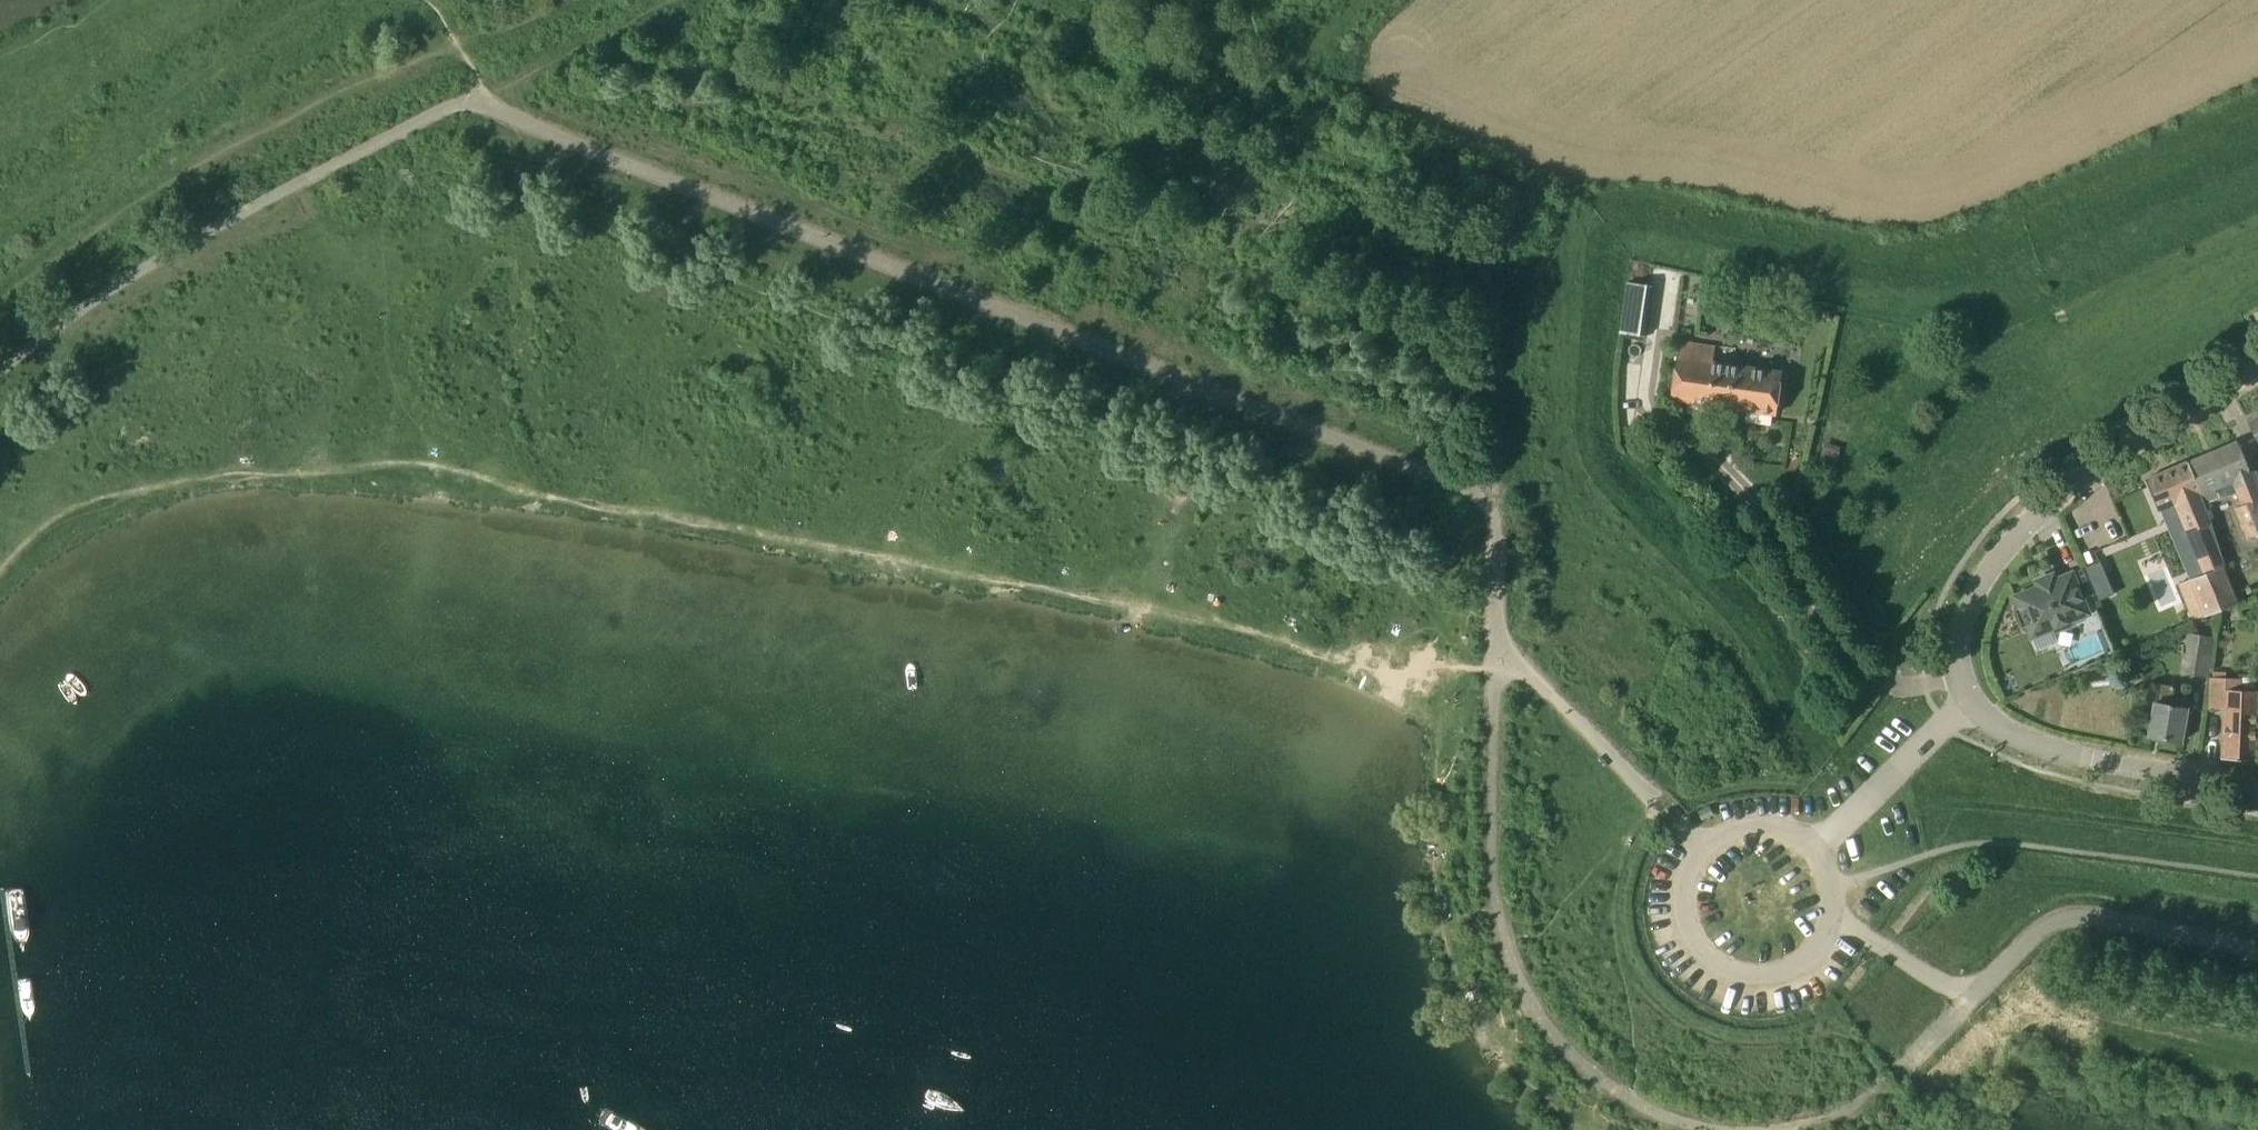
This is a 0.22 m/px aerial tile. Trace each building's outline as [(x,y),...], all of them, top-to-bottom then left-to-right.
[(1629,282),(1623,321),(1622,333),(1645,336),(1652,285),(1629,282)] [(1716,346),(1680,341),(1672,398),(1777,413),(1782,373),(1713,363),(1716,346)] [(2249,421),(2257,436),(2257,417),(2249,421)] [(2209,500),(2217,496),(2219,500),(2238,492),(2243,504),(2237,506),(2249,537),(2257,534),(2257,476),(2256,471),(2251,473),(2239,441),(2193,460),(2209,500)] [(2176,501),(2203,574),(2190,579),(2205,616),(2239,602),(2224,565),(2227,564),(2212,523),(2204,501),(2209,500),(2193,460),(2147,480),(2159,508),(2176,501)] [(2100,560),(2083,567),(2096,599),(2114,592),(2100,560)] [(2052,621),(2055,628),(2057,631),(2075,624),(2074,620),(2090,614),(2073,572),(2020,593),(2025,605),(2022,609),(2022,614),(2024,619),(2028,623),(2033,623),(2035,628),(2052,621)] [(2209,676),(2215,636),(2214,635),(2214,632),(2191,628),(2190,632),(2188,632),(2181,672),(2209,676)] [(2012,676),(2000,681),(2007,698),(2019,693),(2012,676)] [(2223,758),(2256,759),(2257,721),(2257,690),(2237,689),(2237,677),(2211,677),(2210,708),(2225,708),(2223,758)] [(2171,704),(2174,686),(2159,683),(2150,736),(2182,741),(2188,707),(2171,704)]
